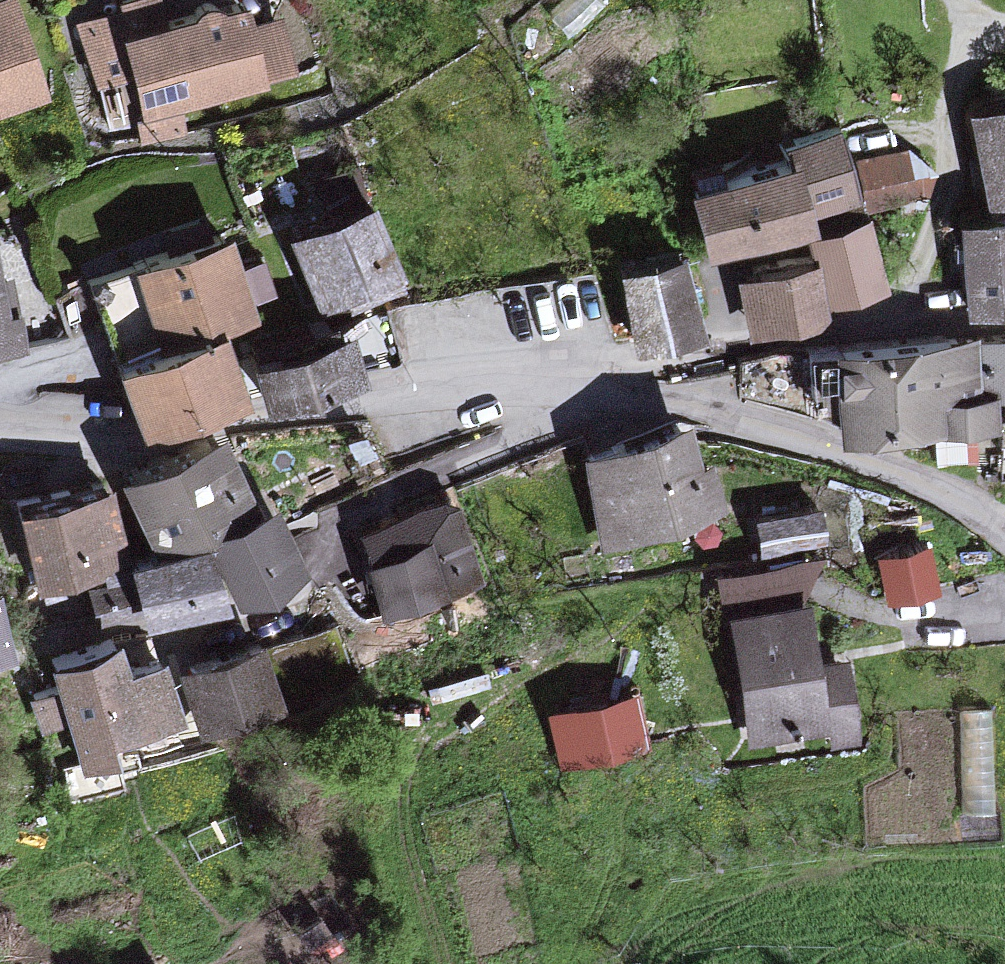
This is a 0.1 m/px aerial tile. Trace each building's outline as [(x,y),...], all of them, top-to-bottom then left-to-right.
[(10,0),(0,0),(0,104),(41,90),(10,0)] [(84,20),(100,76),(130,68),(142,112),(290,71),(276,18),(244,27),(237,3),(166,23),(159,0),(157,0),(84,20)] [(970,106),(988,195),(1004,191),(1004,100),(970,106)] [(711,246),(805,219),(803,211),(852,196),(833,128),(783,142),(787,157),(693,184),(711,246)] [(859,146),(865,195),(920,188),(914,139),(859,146)] [(370,204),(293,232),(317,296),(394,268),(370,204)] [(962,222),(970,304),(1004,301),(1004,218),(962,222)] [(876,288),(860,220),(810,232),(826,299),(876,288)] [(247,309),(222,235),(134,264),(159,338),(247,309)] [(693,330),(675,256),(623,269),(641,343),(693,330)] [(821,312),(809,260),(739,276),(751,328),(821,312)] [(11,346),(0,304),(0,349),(11,346)] [(236,398),(213,331),(110,367),(133,433),(236,398)] [(342,333),(257,359),(268,395),(353,369),(342,333)] [(967,401),(963,337),(838,345),(844,433),(986,423),(985,400),(967,401)] [(984,338),(986,395),(1004,394),(1004,337),(984,338)] [(695,470),(684,430),(590,456),(611,533),(718,503),(708,466),(695,470)] [(218,435),(125,476),(153,537),(245,496),(218,435)] [(122,551),(103,487),(5,515),(24,579),(122,551)] [(475,574),(449,501),(360,532),(386,605),(475,574)] [(273,506),(214,534),(243,595),(302,567),(273,506)] [(820,540),(813,507),(757,517),(763,551),(820,540)] [(215,603),(204,546),(117,562),(128,619),(215,603)] [(920,553),(919,548),(870,561),(880,601),(929,589),(920,553)] [(807,666),(797,603),(731,613),(749,735),(822,724),(825,744),(851,740),(839,661),(807,666)] [(125,676),(113,641),(53,661),(82,746),(175,715),(158,665),(125,676)] [(268,705),(248,644),(172,668),(191,729),(268,705)] [(632,739),(624,695),(542,711),(551,755),(632,739)]
